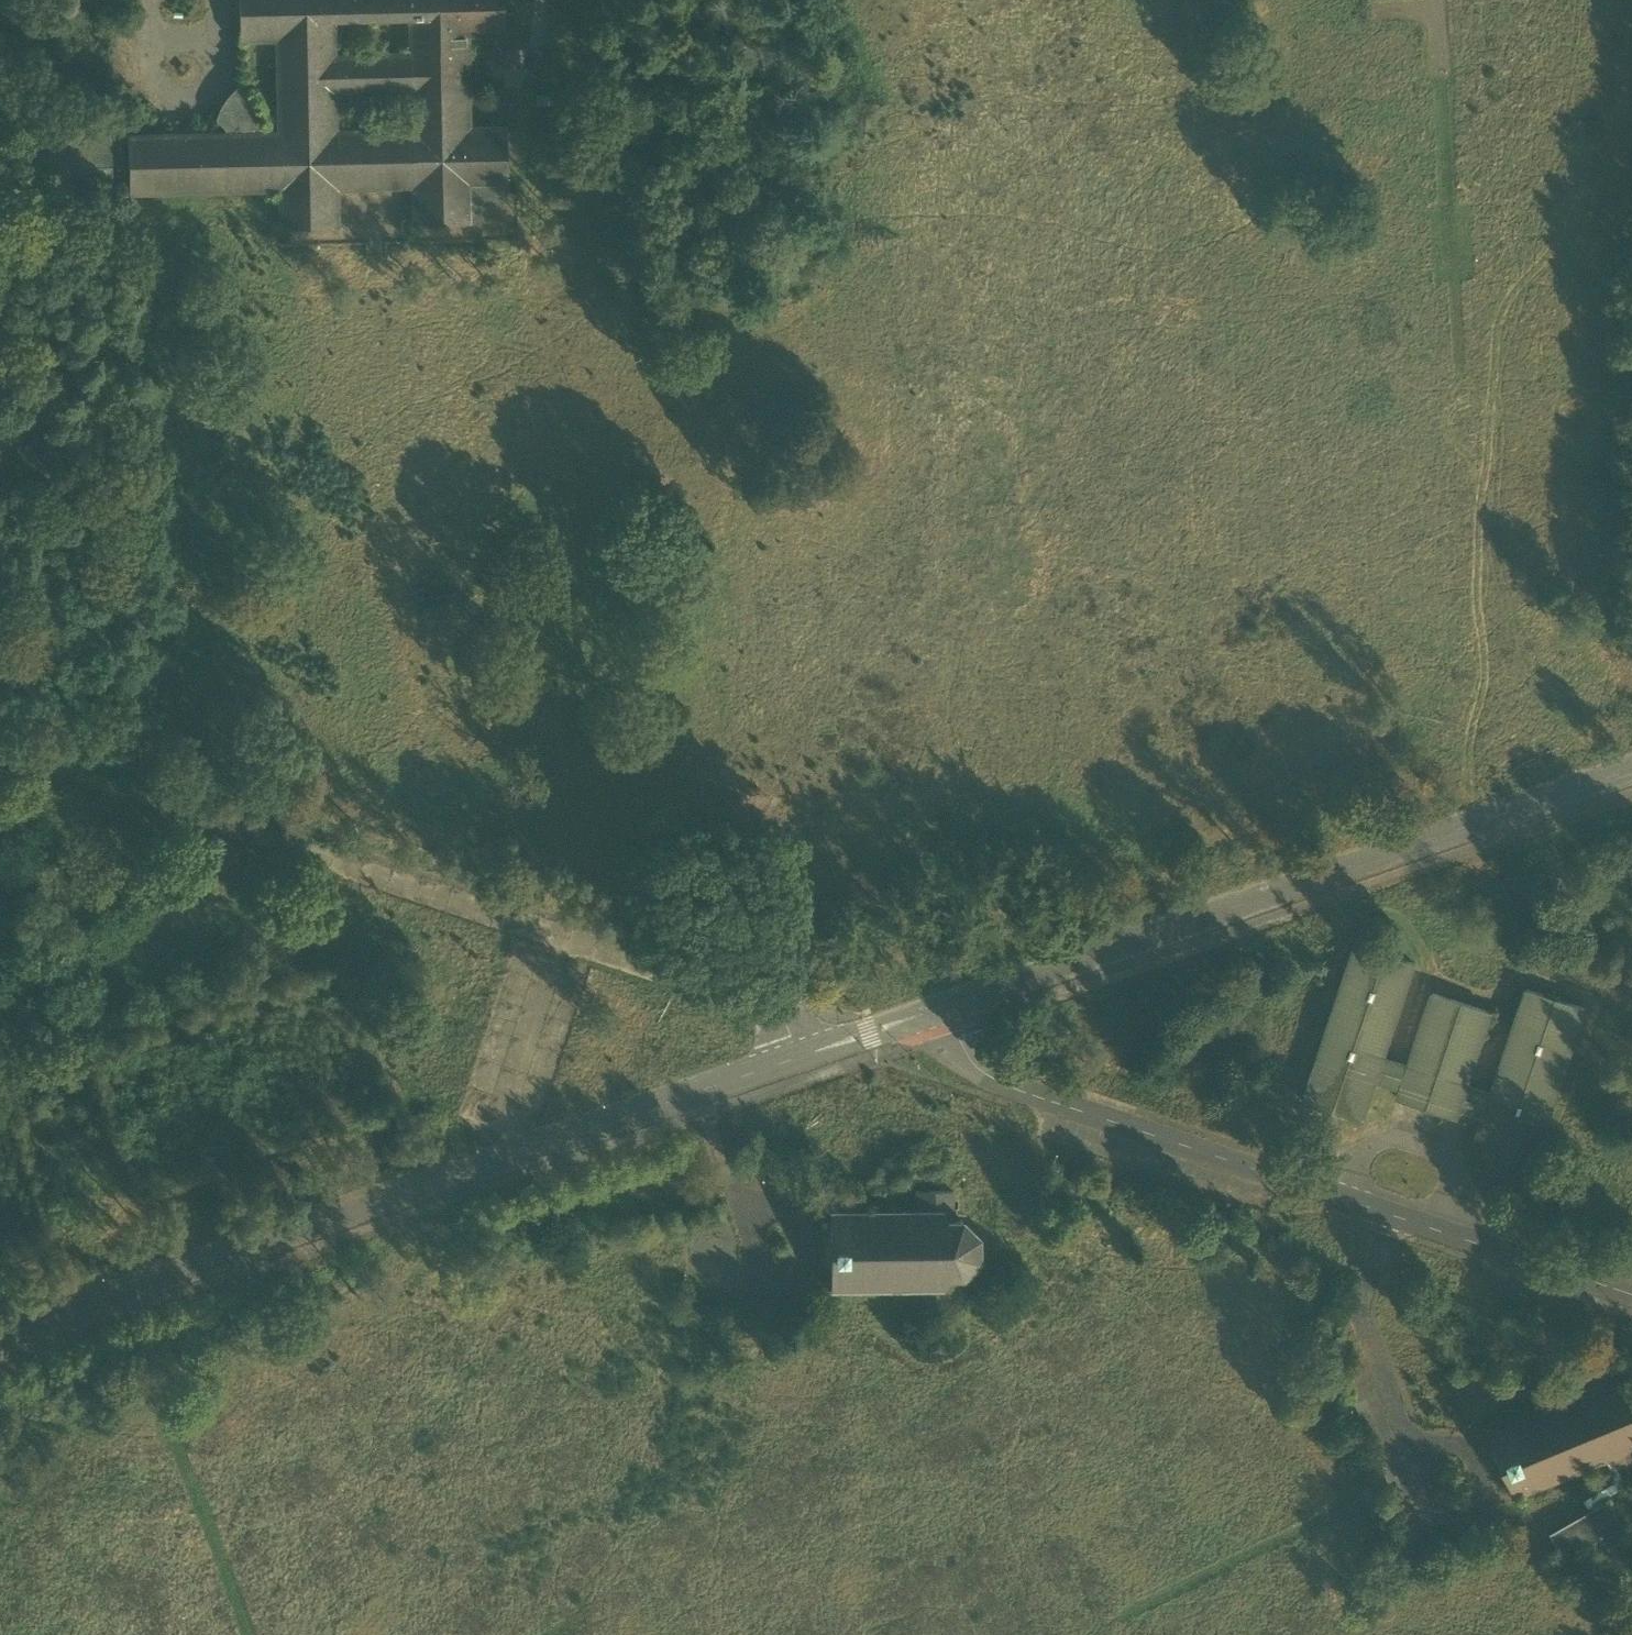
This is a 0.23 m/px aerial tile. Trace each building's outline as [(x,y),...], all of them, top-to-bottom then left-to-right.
[(505,34),(504,0),(239,0),(240,39),(277,39),(279,128),(128,131),(129,191),(279,188),(280,226),(340,224),(339,187),(412,185),(413,223),(470,222),(469,182),(507,181),(506,126),(469,127),(467,35),(505,34)] [(112,129),(20,131),(21,194),(113,192),(112,129)] [(1526,990),(1491,1093),(1467,1085),(1491,1013),(1432,993),(1408,1065),(1383,1057),(1414,963),(1355,944),(1303,1102),(1362,1121),(1375,1080),(1400,1088),(1397,1099),(1456,1118),(1459,1108),(1484,1116),(1470,1158),(1529,1178),(1584,1009),(1526,990)] [(950,1220),(950,1190),(931,1190),(932,1212),(860,1213),(860,1194),(830,1194),(831,1286),(918,1285),(918,1308),(951,1307),(951,1277),(954,1277),(955,1274),(957,1274),(959,1277),(961,1277),(963,1274),(961,1272),(964,1271),(966,1272),(966,1269),(968,1268),(970,1269),(971,1267),(973,1265),(975,1267),(977,1265),(977,1263),(975,1261),(975,1257),(977,1255),(975,1254),(975,1250),(977,1248),(975,1247),(975,1242),(977,1241),(975,1240),(975,1235),(977,1234),(977,1231),(975,1230),(972,1231),(970,1230),(970,1228),(968,1229),(966,1228),(965,1225),(963,1226),(961,1225),(962,1223),(961,1221),(958,1221),(957,1223),(954,1223),(953,1220),(950,1220)] [(1535,1417),(1534,1414),(1531,1415),(1532,1418),(1516,1424),(1515,1422),(1512,1423),(1513,1426),(1497,1432),(1495,1429),(1491,1431),(1494,1436),(1495,1436),(1515,1487),(1514,1488),(1516,1493),(1520,1492),(1519,1489),(1535,1482),(1537,1485),(1539,1484),(1538,1481),(1555,1475),(1556,1478),(1559,1477),(1558,1474),(1574,1467),(1575,1470),(1578,1469),(1577,1466),(1593,1460),(1594,1463),(1597,1461),(1596,1459),(1612,1452),(1621,1473),(1624,1472),(1622,1469),(1631,1465),(1631,1401),(1631,1400),(1629,1401),(1621,1380),(1619,1381),(1612,1363),(1609,1364),(1610,1367),(1586,1376),(1585,1373),(1582,1374),(1590,1395),(1574,1402),(1572,1399),(1570,1400),(1571,1403),(1554,1409),(1553,1406),(1550,1408),(1552,1410),(1535,1417)] [(1607,1501),(1551,1533),(1564,1557),(1602,1535),(1609,1548),(1628,1537),(1607,1501)]
